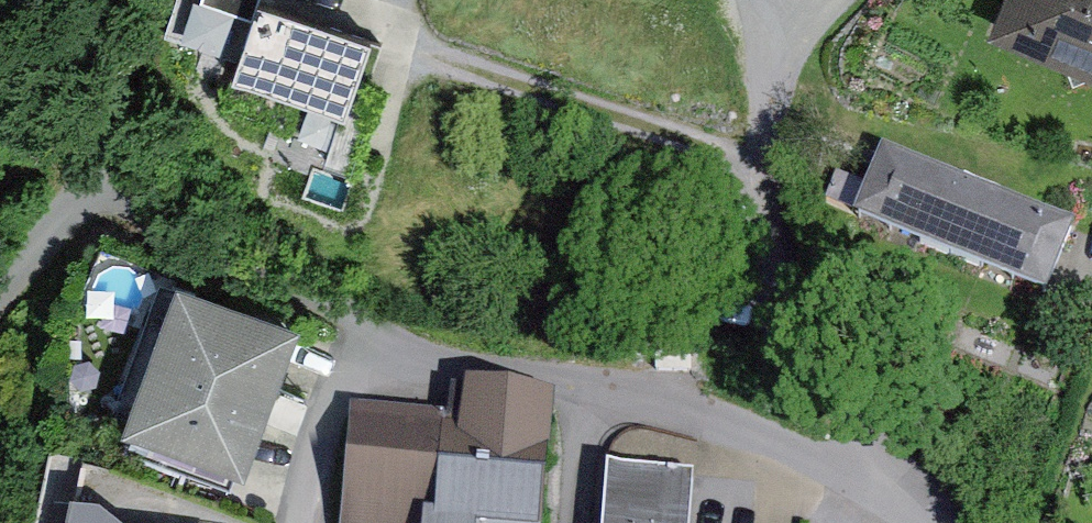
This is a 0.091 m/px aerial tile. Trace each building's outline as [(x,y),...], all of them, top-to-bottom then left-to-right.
[(1013,30),(1091,63),(1091,0),(1025,0),(1013,30)] [(395,43),(282,4),(252,91),(365,130),(395,43)] [(1077,222),(906,152),(880,214),(1051,285),(1077,222)] [(316,327),(199,285),(146,431),(263,473),(316,327)] [(360,522),(550,522),(561,395),(470,387),(467,421),(370,413),(360,522)] [(624,469),(621,522),(710,522),(713,474),(624,469)] [(137,515),(117,504),(105,493),(86,491),(82,522),(184,522),(137,515)]
